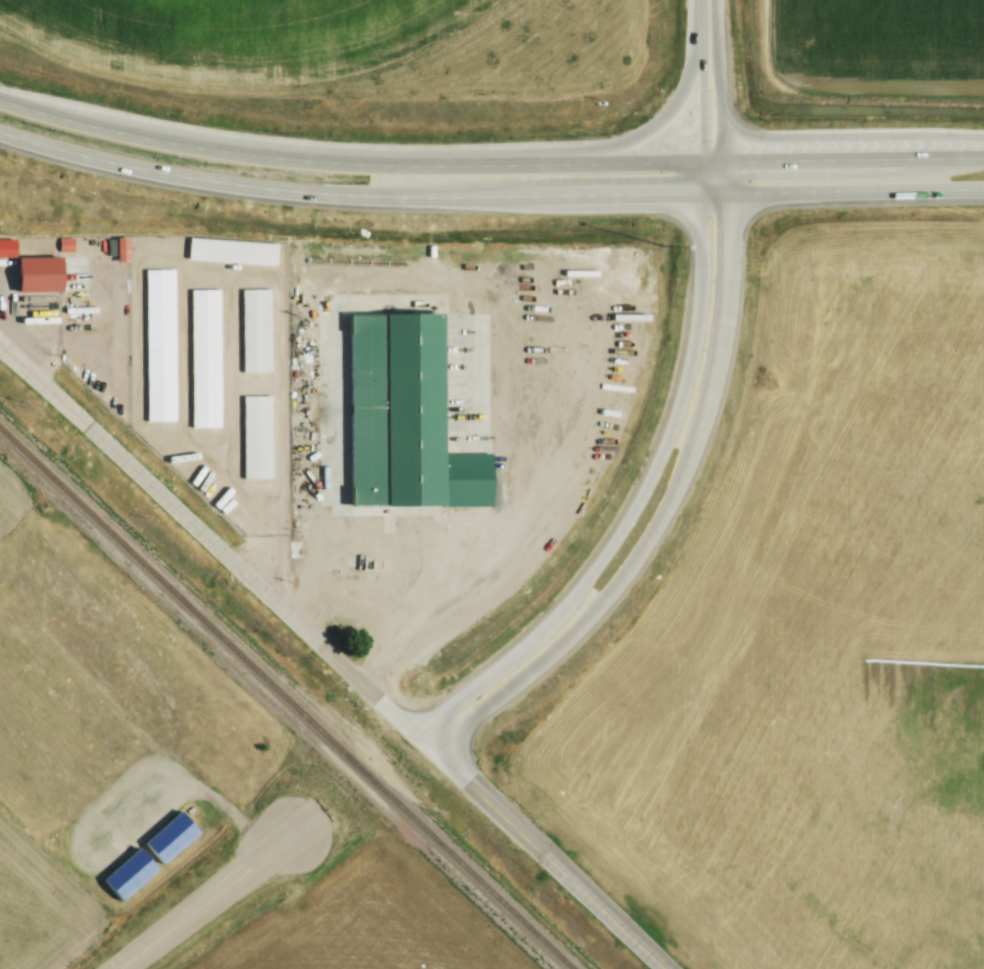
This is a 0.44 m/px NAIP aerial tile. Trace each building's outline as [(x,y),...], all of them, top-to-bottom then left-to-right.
[(190,266),(192,243),(282,249),(280,273),(190,266)] [(24,267),(64,266),(65,300),(25,301),(24,267)] [(151,425),(150,274),(175,273),(176,425),(151,425)] [(194,433),(193,295),(223,295),(224,433),(194,433)] [(247,376),(247,296),(272,296),(273,375),(247,376)] [(345,308),(445,306),(447,449),(493,448),(494,505),(348,507),(345,308)] [(250,488),(249,401),(276,401),(277,487),(250,488)] [(148,846),(181,816),(203,840),(169,870),(148,846)] [(106,882),(140,852),(162,878),(127,908),(106,882)]
